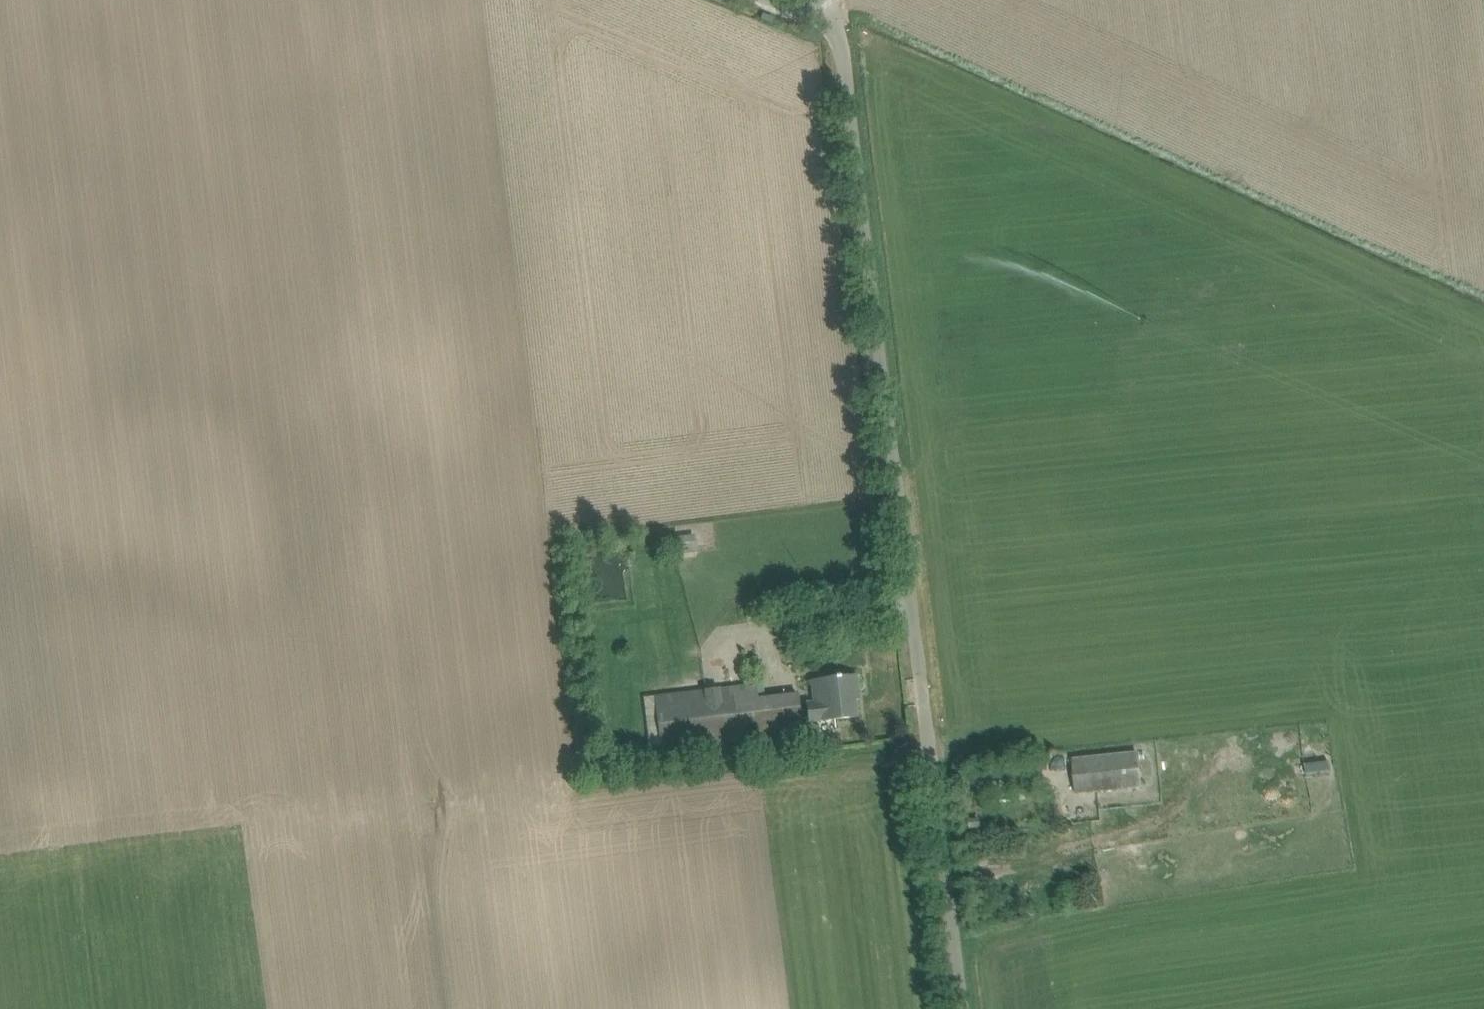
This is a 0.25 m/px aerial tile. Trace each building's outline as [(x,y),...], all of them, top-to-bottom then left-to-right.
[(705,690),(655,696),(662,753),(802,735),(797,693),(765,697),(763,683),(762,675),(745,677),(745,685),(719,688),(705,690)] [(819,680),(822,701),(805,703),(807,722),(855,716),(852,693),(857,693),(855,676),(819,680)] [(1137,754),(1093,758),(1073,760),(1076,793),(1141,787),(1137,754)] [(1310,775),(1335,768),(1332,758),(1307,764),(1310,775)] [(980,819),(969,820),(970,831),(981,830),(980,819)]
